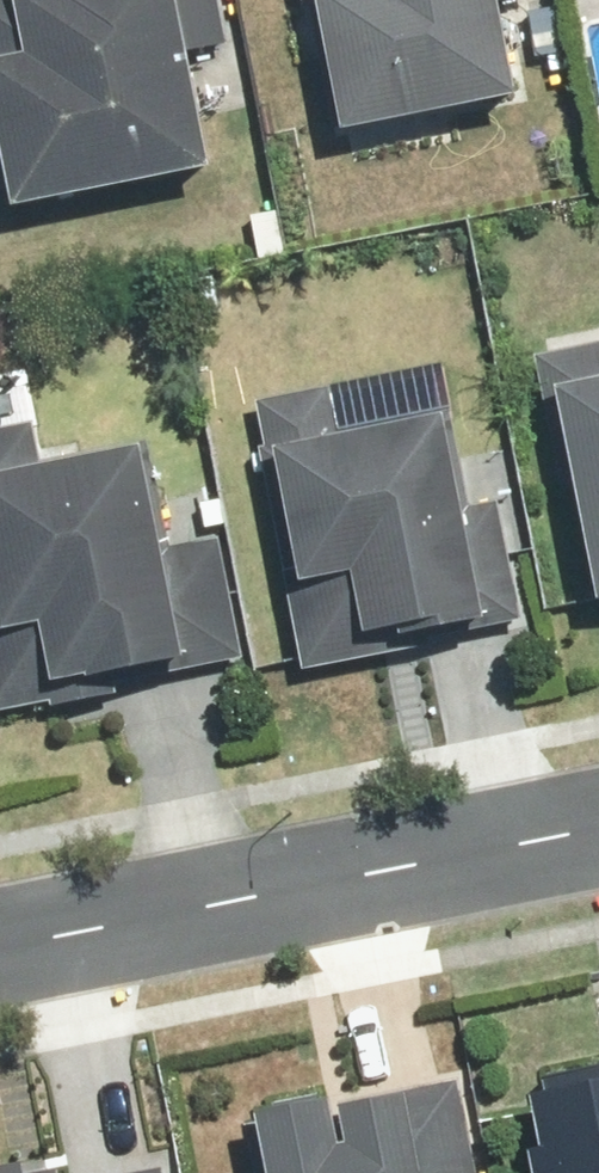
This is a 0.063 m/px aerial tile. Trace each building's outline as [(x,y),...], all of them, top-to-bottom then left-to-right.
[(196,176),(174,64),(220,56),(209,0),(0,0),(0,213),(196,176)] [(316,139),(498,108),(480,3),(496,0),(292,0),(316,139)] [(535,361),(582,606),(598,603),(598,349),(535,361)] [(331,378),(246,394),(294,668),(524,628),(501,499),(463,505),(446,409),(340,428),(331,378)] [(0,425),(0,715),(236,666),(209,535),(146,548),(124,441),(43,457),(36,418),(0,425)] [(493,1083),(510,1172),(598,1172),(598,1062),(493,1083)] [(308,1097),(217,1115),(229,1172),(471,1172),(452,1081),(310,1112),(308,1097)] [(42,1165),(0,1172),(43,1172),(42,1165)]
